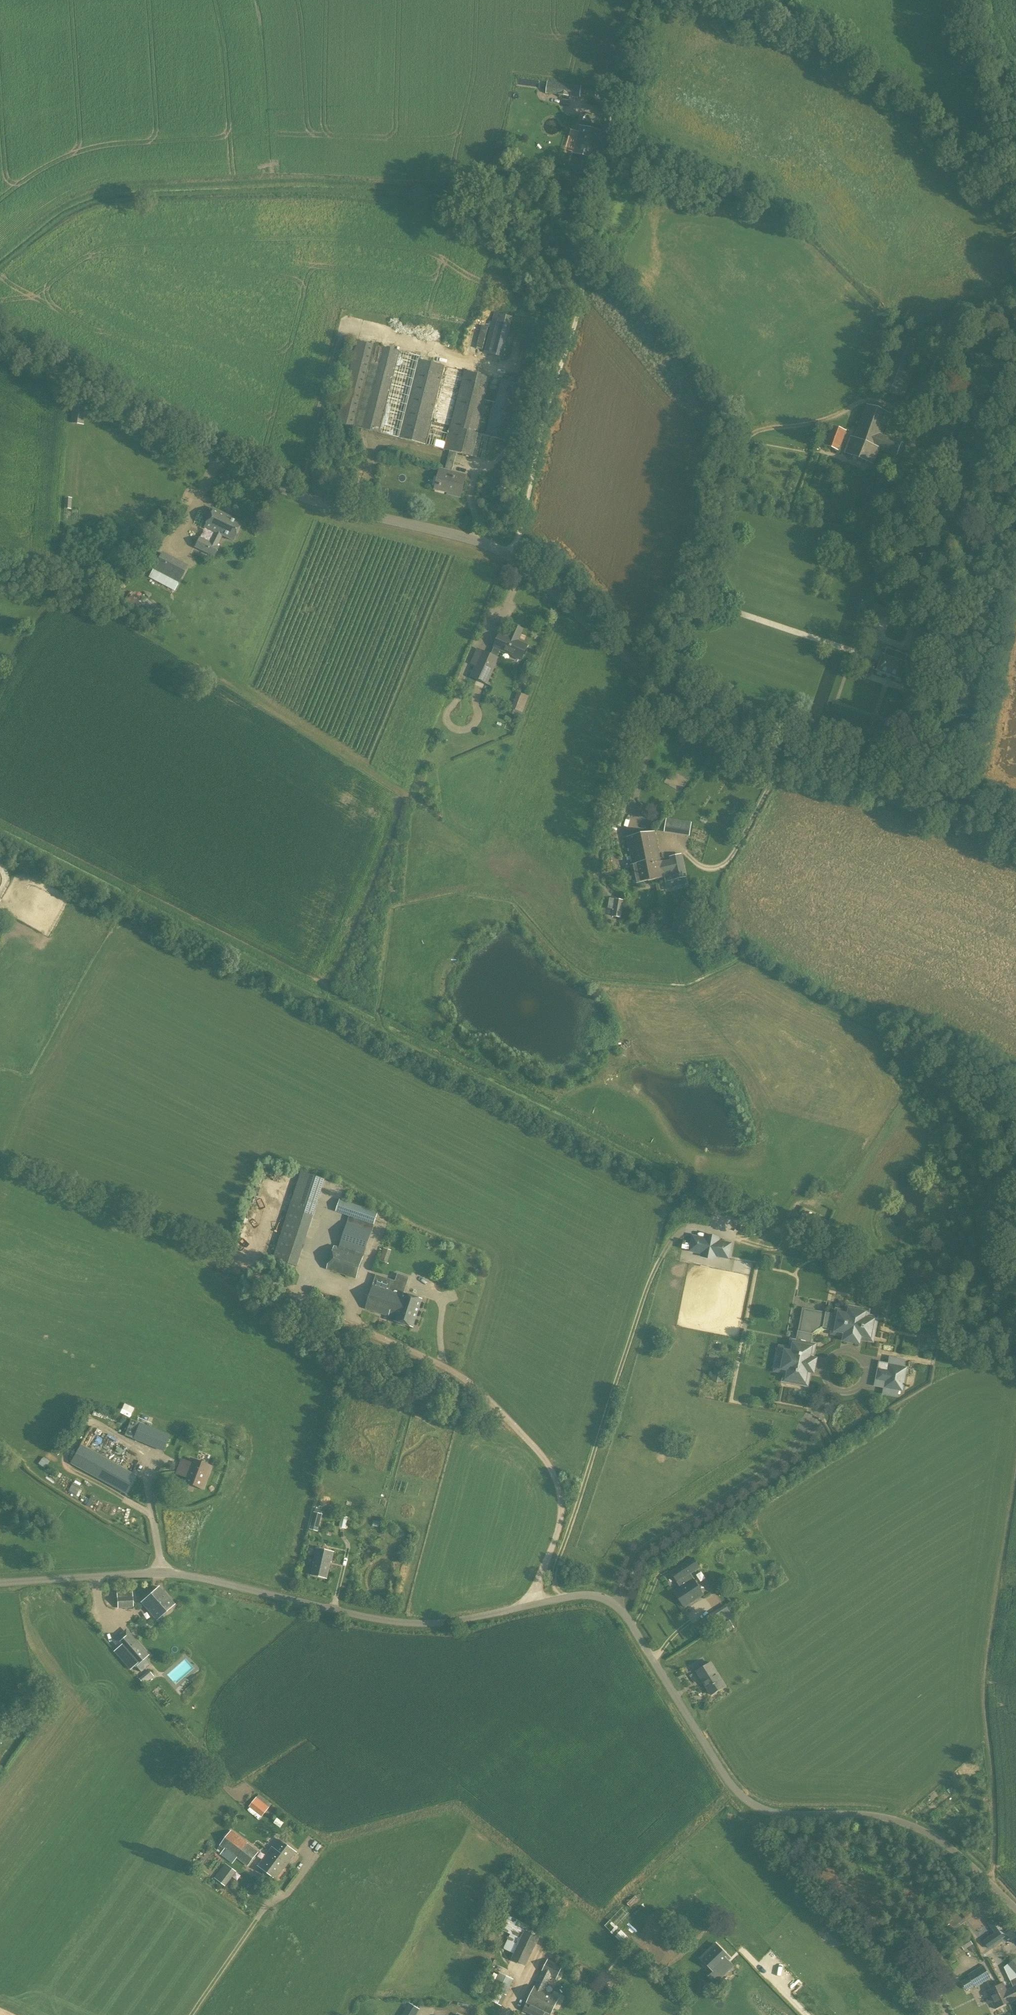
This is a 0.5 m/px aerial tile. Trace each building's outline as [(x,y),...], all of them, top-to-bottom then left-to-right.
[(547,83),(546,93),(580,97),(581,87),(547,83)] [(597,87),(595,98),(608,100),(610,89),(597,87)] [(596,159),(603,132),(582,126),(574,153),(596,159)] [(494,312),(485,353),(504,357),(512,316),(494,312)] [(479,340),(472,339),(471,348),(483,349),(484,344),(486,344),(488,334),(480,333),(479,340)] [(380,434),(380,433),(399,355),(400,352),(351,339),(346,359),(352,361),(337,422),(380,434)] [(419,360),(399,355),(380,433),(399,438),(419,360)] [(478,435),(492,378),(464,371),(445,366),(419,360),(399,438),(426,445),(445,450),(450,451),(445,471),(436,469),(434,477),(438,477),(435,490),(461,496),(466,476),(452,472),(457,453),(487,460),(493,439),(478,435)] [(499,380),(487,430),(486,436),(508,442),(521,385),(499,380)] [(897,455),(902,443),(881,435),(890,413),(867,404),(854,438),(852,437),(845,453),(873,464),(879,448),(897,455)] [(839,450),(846,431),(832,425),(825,445),(839,450)] [(233,541),(242,523),(213,509),(204,527),(214,532),(209,543),(199,539),(195,547),(215,557),(219,548),(217,547),(222,536),(233,541)] [(162,553),(153,570),(178,583),(187,566),(162,553)] [(509,638),(507,638),(508,636),(499,632),(493,648),(500,651),(501,651),(502,650),(522,659),(528,647),(518,643),(523,631),(514,627),(509,638)] [(497,657),(500,651),(493,648),(490,654),(497,657)] [(487,684),(498,658),(497,657),(490,654),(482,651),(471,677),(487,684)] [(522,717),(529,696),(518,691),(510,712),(522,717)] [(674,738),(684,745),(690,735),(680,729),(674,738)] [(692,823),(666,819),(664,832),(689,836),(692,823)] [(665,882),(685,878),(681,855),(670,857),(671,861),(662,863),(662,862),(660,862),(655,833),(648,834),(654,865),(653,865),(656,880),(664,878),(665,882)] [(654,865),(648,834),(627,838),(632,865),(631,865),(635,884),(656,880),(653,865),(654,865)] [(620,919),(624,901),(615,899),(610,899),(608,909),(613,910),(612,917),(620,919)] [(374,1225),(378,1213),(340,1200),(336,1212),(374,1225)] [(315,1209),(292,1201),(280,1239),(303,1247),(315,1209)] [(347,1223),(339,1248),(334,1246),(327,1270),(356,1279),(364,1255),(371,1231),(347,1223)] [(697,1245),(696,1252),(702,1253),(703,1250),(715,1252),(715,1256),(728,1258),(728,1255),(722,1254),(723,1250),(717,1249),(718,1239),(705,1236),(703,1246),(697,1245)] [(380,1260),(388,1262),(392,1249),(384,1247),(380,1260)] [(413,1328),(422,1300),(402,1293),(403,1290),(404,1290),(407,1282),(397,1279),(395,1283),(387,1280),(384,1288),(373,1284),(365,1309),(396,1319),(395,1322),(413,1328)] [(804,1311),(800,1334),(799,1334),(797,1344),(793,1343),(792,1344),(794,1344),(792,1354),(786,1353),(783,1369),(789,1370),(787,1380),(785,1380),(785,1381),(806,1385),(809,1372),(813,1372),(815,1361),(811,1360),(813,1347),(809,1346),(811,1336),(824,1327),(825,1327),(824,1327),(835,1329),(834,1333),(835,1332),(845,1334),(844,1336),(846,1337),(845,1341),(859,1344),(859,1339),(861,1339),(861,1337),(871,1339),(871,1340),(872,1341),(875,1320),(866,1318),(867,1314),(848,1310),(847,1314),(838,1312),(837,1317),(827,1315),(827,1316),(804,1311)] [(390,1361),(392,1354),(384,1351),(382,1358),(390,1361)] [(886,1380),(885,1386),(902,1389),(906,1368),(889,1365),(888,1371),(878,1369),(877,1378),(886,1380)] [(163,1452),(170,1435),(139,1423),(133,1440),(163,1452)] [(136,1476),(80,1445),(70,1464),(122,1493),(126,1495),(136,1476)] [(45,1467),(49,1461),(43,1457),(39,1463),(45,1467)] [(202,1490),(210,1467),(190,1459),(181,1482),(202,1490)] [(317,1531),(322,1514),(313,1512),(309,1529),(317,1531)] [(346,1528),(348,1517),(341,1516),(339,1527),(346,1528)] [(331,1562),(333,1553),(316,1549),(313,1563),(314,1563),(312,1575),(326,1579),(330,1562),(331,1562)] [(674,1592),(684,1607),(703,1594),(693,1579),(692,1580),(689,1574),(699,1567),(693,1558),(671,1573),(677,1582),(678,1581),(682,1587),(674,1592)] [(118,1609),(132,1608),(131,1587),(116,1588),(118,1609)] [(156,1620),(173,1605),(158,1588),(141,1603),(156,1620)] [(721,1637),(735,1629),(729,1620),(715,1629),(721,1637)] [(132,1638),(120,1649),(135,1666),(147,1655),(132,1638)] [(710,1696),(725,1688),(710,1663),(696,1672),(710,1696)] [(149,1669),(139,1678),(144,1684),(154,1675),(149,1669)] [(248,1807),(260,1818),(272,1804),(260,1793),(248,1807)] [(248,1866),(258,1853),(247,1844),(248,1843),(231,1831),(219,1846),(236,1859),(236,1858),(248,1866)] [(272,1847),(269,1852),(287,1865),(296,1853),(279,1840),(274,1848),(272,1847)] [(276,1879),(287,1865),(269,1852),(259,1866),(276,1879)] [(224,1884),(227,1880),(221,1875),(218,1879),(224,1884)] [(1004,1936),(993,1919),(986,1924),(993,1934),(982,1942),(987,1949),(1004,1936)] [(514,1926),(525,1931),(531,1934),(533,1928),(517,1920),(514,1926)] [(504,1948),(514,1953),(525,1931),(514,1926),(504,1948)] [(825,1934),(838,1947),(846,1939),(832,1926),(825,1934)] [(540,1938),(531,1934),(525,1931),(514,1953),(511,1959),(526,1966),(540,1938)] [(713,1973),(728,1958),(715,1945),(700,1959),(713,1973)] [(1007,1965),(1015,1975),(1015,1957),(1007,1965)] [(528,1999),(544,2007),(546,2004),(553,2008),(557,1999),(542,1992),(549,1977),(555,1980),(561,1967),(547,1960),(528,1999)] [(975,1988),(991,1979),(983,1965),(968,1975),(975,1988)] [(513,1979),(499,1972),(492,1988),(506,1995),(513,1979)] [(999,1985),(1003,1994),(1008,2003),(1012,2001),(1015,1999),(1015,1979),(1010,1982),(1013,1988),(1006,1991),(1002,1984),(999,1985)] [(994,2010),(1008,2003),(1003,1994),(999,1985),(986,1992),(994,2010)] [(528,1999),(522,2011),(530,2014),(550,2014),(553,2008),(546,2004),(544,2007),(528,1999)] [(419,2009),(409,2003),(402,2014),(416,2014),(419,2009)]
